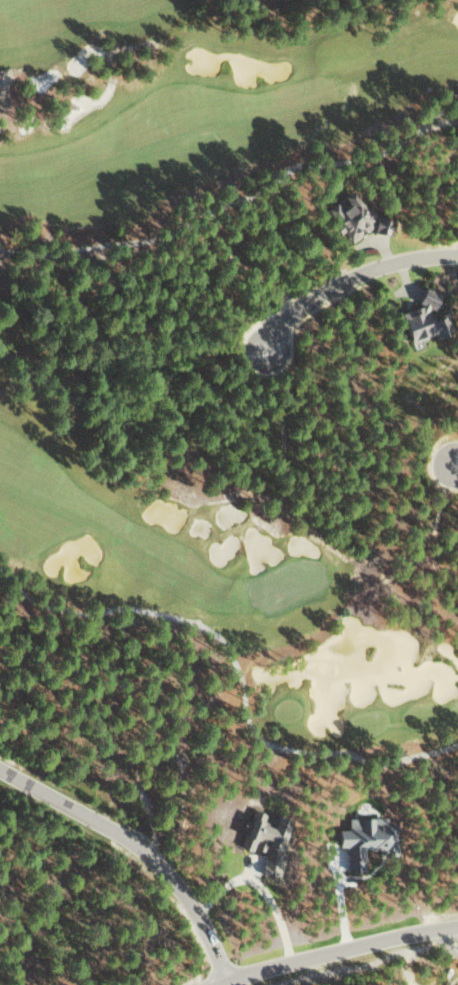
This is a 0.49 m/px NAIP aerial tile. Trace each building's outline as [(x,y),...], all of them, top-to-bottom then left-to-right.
[(320,211),(337,232),(339,231),(348,242),(367,227),(374,236),(384,229),(351,187),(320,211)] [(397,313),(407,342),(450,328),(445,314),(427,320),(423,310),(436,306),(430,286),(414,292),(419,306),(397,313)] [(289,821),(273,817),(271,825),(262,822),(264,814),(249,810),(239,847),(263,854),(258,874),(274,878),(289,821)]
